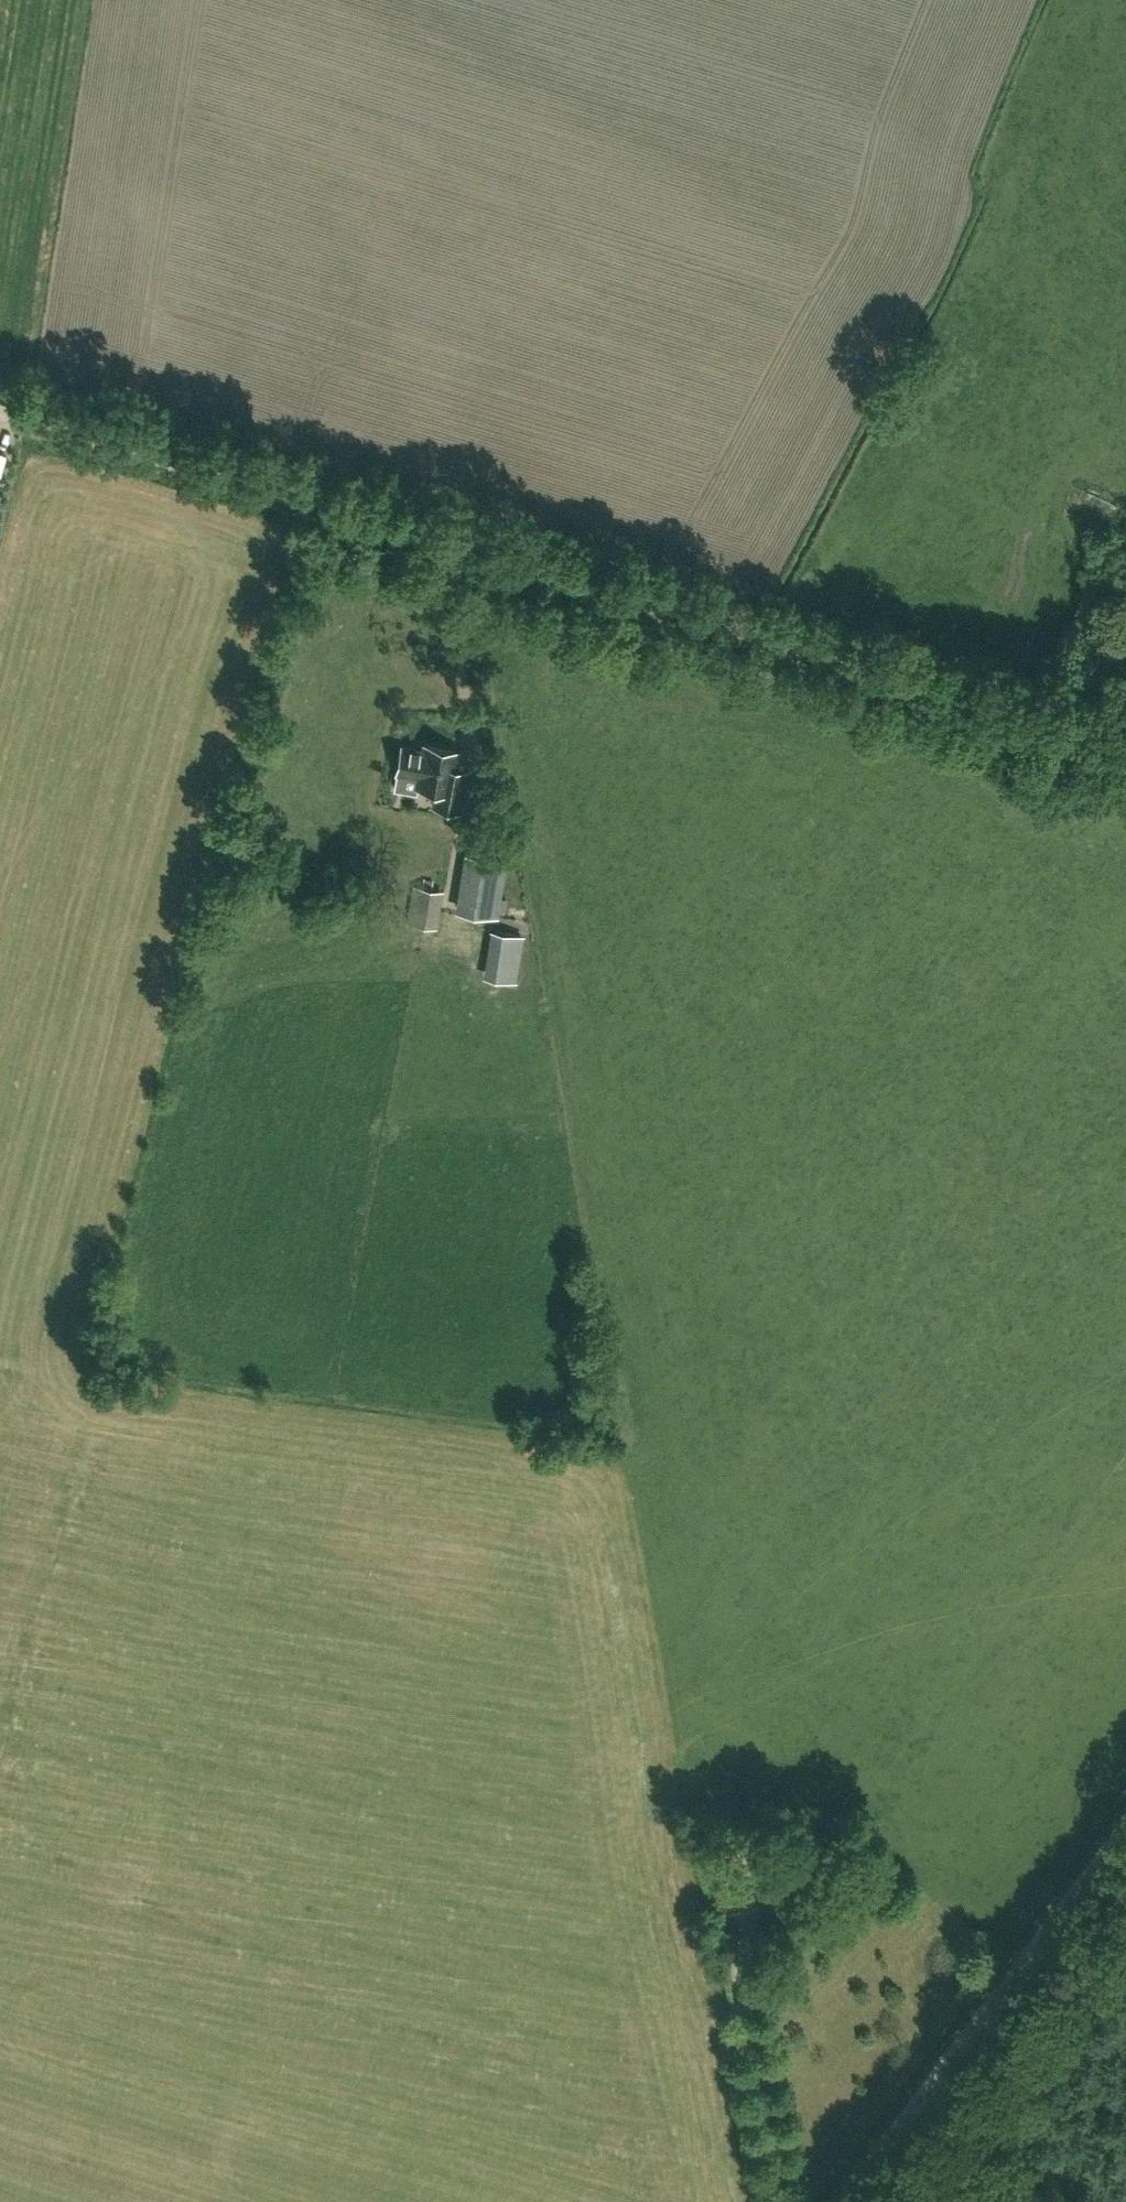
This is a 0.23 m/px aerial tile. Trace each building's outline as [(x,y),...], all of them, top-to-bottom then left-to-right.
[(451,771),(455,754),(424,748),(423,754),(400,750),(395,774),(418,778),(416,788),(435,792),(432,809),(458,814),(465,774),(451,771)] [(476,855),(467,912),(495,916),(504,859),(476,855)] [(408,922),(431,925),(437,891),(413,888),(408,922)] [(498,931),(490,978),(513,981),(520,935),(498,931)]
